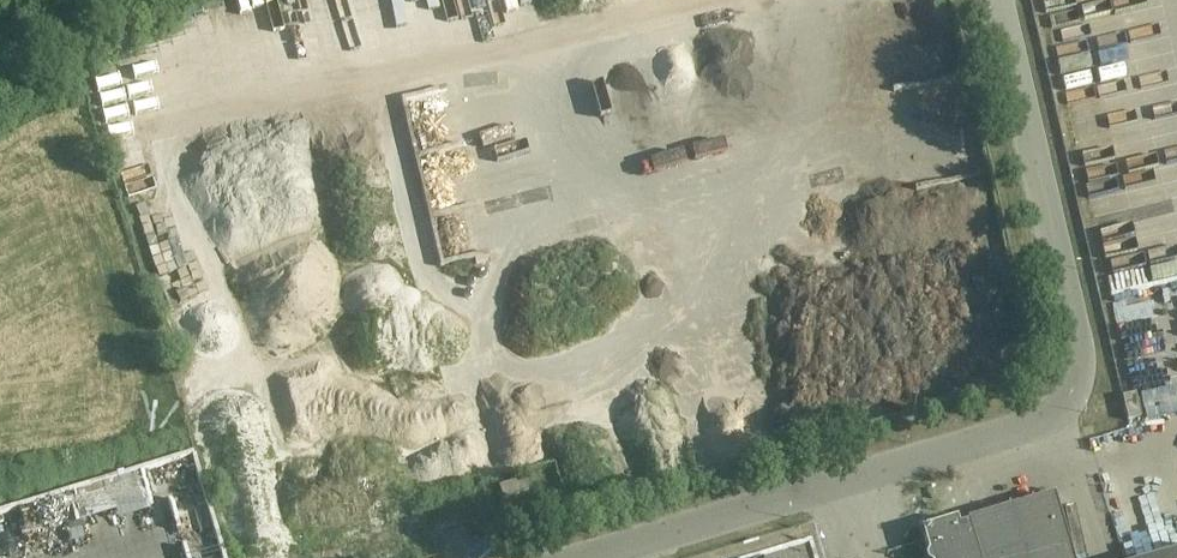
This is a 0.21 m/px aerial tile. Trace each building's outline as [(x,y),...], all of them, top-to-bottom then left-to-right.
[(268,12),(266,0),(254,0),(256,14),(268,12)] [(136,50),(140,67),(161,63),(157,46),(136,50)] [(100,107),(121,102),(116,85),(95,90),(100,107)] [(132,108),(109,112),(111,123),(134,119),(132,108)] [(1125,238),(1126,230),(1098,230),(1097,257),(1123,257),(1123,250),(1152,251),(1153,238),(1125,238)] [(1101,278),(1104,291),(1133,286),(1130,273),(1101,278)] [(1116,354),(1149,350),(1145,319),(1143,320),(1141,300),(1113,304),(1115,324),(1112,325),(1116,354)] [(1150,333),(1151,345),(1176,344),(1176,332),(1150,333)] [(1122,400),(1124,406),(1127,421),(1129,421),(1141,418),(1136,394),(1124,397),(1122,397),(1122,400)] [(167,448),(139,453),(141,464),(169,459),(167,448)] [(528,492),(527,490),(524,479),(499,486),(503,500),(528,492)] [(1055,498),(968,524),(969,526),(960,528),(958,521),(922,532),(929,556),(929,557),(1073,557),(1055,498)] [(57,557),(93,557),(91,547),(56,553),(57,557)]
